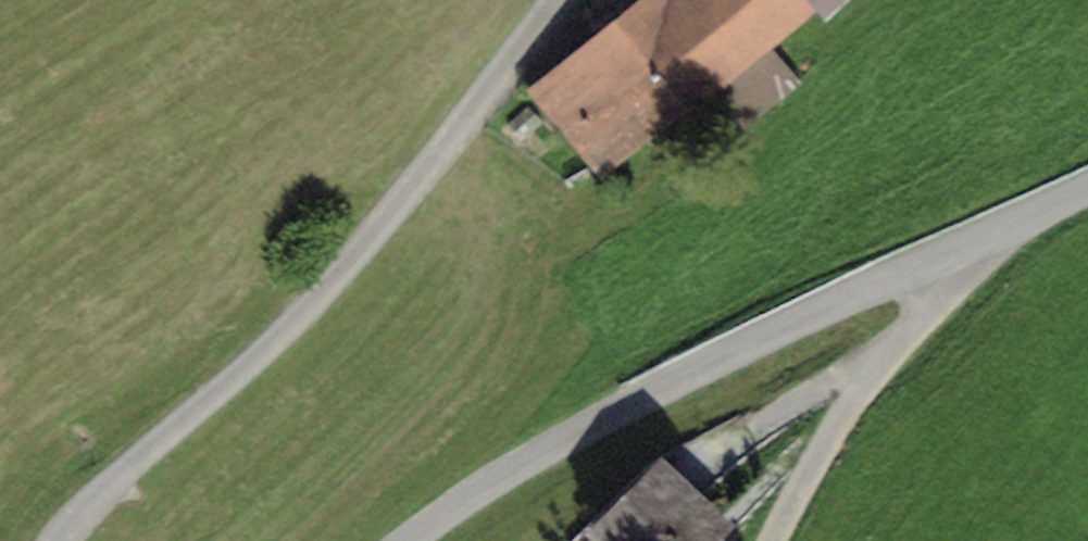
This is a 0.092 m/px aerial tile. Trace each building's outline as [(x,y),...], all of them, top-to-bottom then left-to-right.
[(814,19),(797,0),(643,0),(529,101),(615,196),(814,19)] [(856,0),(797,0),(814,19),(823,29),(856,0)] [(737,528),(665,462),(592,540),(725,540),(737,528)]
